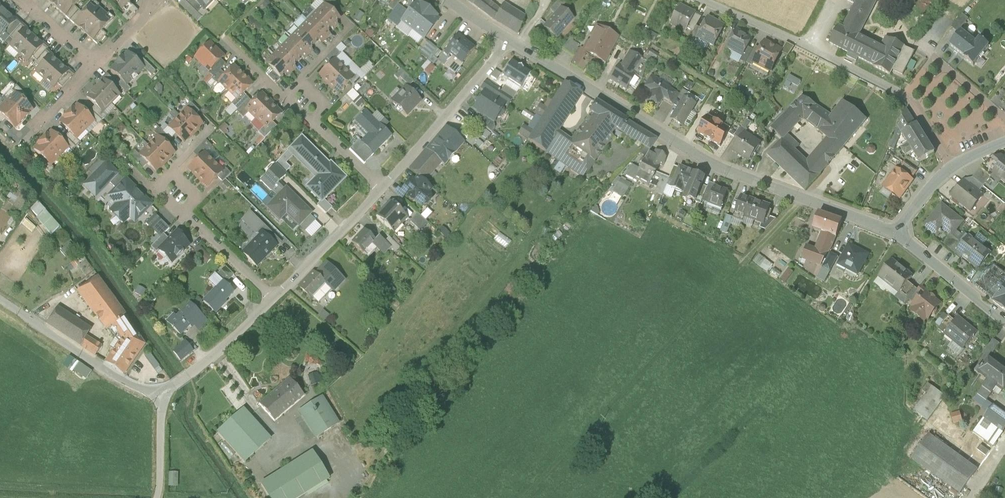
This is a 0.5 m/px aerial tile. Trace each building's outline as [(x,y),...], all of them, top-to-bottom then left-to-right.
[(66,16),(74,7),(80,0),(47,0),(48,0),(53,5),(52,5),(57,9),(65,16),(66,16)] [(127,13),(132,8),(129,4),(133,0),(113,0),(127,13)] [(187,5),(198,15),(202,10),(192,0),(191,0),(187,5)] [(202,10),(204,11),(214,1),(213,0),(192,0),(202,10)] [(332,13),(336,9),(327,0),(323,0),(321,2),(324,6),(325,5),(332,13)] [(401,0),(395,0),(392,4),(392,3),(388,9),(393,13),(402,1),(401,0)] [(480,12),(487,17),(518,37),(525,18),(503,4),(500,11),(484,0),(466,0),(480,12)] [(561,9),(567,3),(563,0),(559,0),(550,11),(555,15),(546,26),(541,21),(534,28),(540,33),(544,29),(556,39),(573,19),(561,9)] [(877,0),(858,0),(855,5),(843,29),(839,27),(829,45),(874,67),(874,68),(890,77),(893,72),(903,77),(915,54),(904,49),(905,48),(886,38),(882,46),(860,35),(878,0),(877,0)] [(187,5),(183,1),(179,5),(193,20),(198,15),(187,5)] [(84,33),(93,41),(102,31),(113,20),(94,3),(83,15),(75,25),(80,29),(80,30),(84,33)] [(413,31),(429,11),(424,7),(422,8),(419,6),(416,4),(401,22),(413,31)] [(316,14),(331,29),(333,31),(337,27),(335,25),(340,20),(332,13),(325,5),(324,6),(316,14)] [(70,21),(79,11),(74,7),(66,16),(65,16),(65,17),(70,21)] [(127,13),(122,17),(127,22),(138,12),(133,7),(132,8),(127,13)] [(696,15),(681,7),(671,26),(686,34),(688,30),(695,17),(696,15)] [(83,15),(79,11),(70,21),(75,25),(83,15)] [(413,31),(424,40),(438,21),(435,18),(432,16),(433,14),(429,11),(413,31)] [(0,21),(0,37),(1,38),(5,34),(16,22),(14,20),(7,14),(0,21)] [(308,23),(325,39),(329,35),(327,33),(331,29),(316,14),(308,23)] [(969,22),(962,16),(952,29),(959,35),(969,22)] [(697,28),(701,20),(695,17),(688,30),(694,33),(697,28)] [(10,38),(22,24),(15,18),(14,20),(16,22),(5,34),(10,38)] [(725,28),(708,19),(702,31),(703,31),(694,47),(703,52),(706,51),(709,44),(714,47),(725,28)] [(299,31),(314,46),(319,42),(321,44),(325,39),(308,23),(299,31)] [(28,30),(22,24),(10,38),(14,42),(25,30),(27,31),(28,30)] [(597,28),(585,52),(581,49),(571,64),(582,72),(586,65),(581,62),(586,53),(605,64),(618,40),(597,28)] [(702,31),(697,28),(694,33),(688,44),(694,47),(703,31),(702,31)] [(27,31),(25,30),(14,42),(10,46),(19,54),(34,38),(27,31)] [(102,31),(93,41),(98,46),(107,35),(102,31)] [(291,40),(308,57),(312,52),(310,50),(314,46),(299,31),(291,40)] [(748,49),(753,40),(737,31),(727,49),(743,57),(744,58),(748,49)] [(977,47),(962,35),(951,48),(966,60),(965,62),(975,69),(990,50),(980,43),(977,47)] [(458,36),(438,61),(446,68),(445,69),(453,76),(475,50),(458,36)] [(41,44),(34,38),(19,54),(28,63),(32,58),(43,46),(41,44)] [(562,49),(573,56),(580,46),(570,39),(562,49)] [(282,48),(297,63),(302,59),(304,61),(308,57),(291,40),(282,48)] [(49,48),(42,43),(41,44),(43,46),(32,58),(37,62),(47,51),(49,48)] [(782,52),(765,43),(761,51),(754,64),(755,64),(753,68),(752,67),(750,71),(767,80),(771,72),(771,73),(781,54),(782,52)] [(795,48),(787,44),(782,52),(781,54),(788,58),(795,48)] [(223,58),(210,45),(195,60),(209,73),(221,61),(223,58)] [(274,57),(291,74),(295,70),(293,67),(297,63),(282,48),(274,57)] [(761,51),(756,48),(754,51),(747,65),(752,67),(753,68),(755,64),(754,64),(761,51)] [(754,51),(748,49),(744,58),(743,57),(741,63),(746,66),(747,65),(754,51)] [(324,62),(329,66),(335,61),(341,55),(335,50),(324,62)] [(442,53),(437,50),(431,57),(435,61),(442,53)] [(53,56),(47,51),(37,62),(35,64),(39,68),(50,56),(52,58),(53,56)] [(122,81),(127,86),(144,69),(138,64),(128,53),(123,59),(122,58),(116,64),(117,65),(111,70),(122,81)] [(609,80),(626,90),(635,76),(642,81),(647,64),(630,53),(626,59),(627,60),(622,67),(619,65),(609,80)] [(356,76),(361,81),(364,78),(341,55),(335,61),(344,70),(353,79),(356,76)] [(45,81),(59,64),(52,58),(50,56),(39,68),(35,73),(45,81)] [(274,57),(266,65),(273,72),(281,80),(285,76),(287,78),(291,74),(274,57)] [(143,59),(138,64),(144,69),(152,77),(156,72),(143,59)] [(220,71),(226,66),(221,61),(209,73),(208,73),(210,76),(203,83),(206,85),(212,80),(220,71)] [(329,86),(344,70),(335,61),(329,66),(319,76),(329,86)] [(501,92),(513,100),(520,88),(521,88),(530,74),(511,62),(502,76),(508,80),(501,92)] [(67,71),(59,64),(45,81),(54,89),(58,85),(69,73),(67,71)] [(225,76),(219,83),(228,92),(243,77),(233,68),(225,76)] [(68,69),(67,71),(69,73),(58,85),(62,88),(75,75),(68,69)] [(348,85),(354,79),(353,79),(344,70),(329,86),(338,95),(348,85)] [(400,79),(409,87),(414,82),(401,70),(394,77),(398,81),(400,79)] [(491,76),(497,80),(501,73),(495,70),(491,76)] [(225,76),(220,71),(212,80),(217,85),(219,83),(225,76)] [(281,80),(273,72),(268,77),(276,85),(281,80)] [(786,80),(798,87),(801,80),(790,74),(786,80)] [(104,80),(116,92),(120,87),(118,85),(107,75),(101,81),(102,82),(104,80)] [(815,84),(810,75),(803,80),(808,88),(815,84)] [(354,79),(348,85),(353,90),(361,81),(356,76),(353,79),(354,79)] [(243,77),(228,92),(237,101),(244,95),(252,86),(243,77)] [(674,106),(679,97),(658,83),(659,81),(651,77),(641,93),(648,96),(644,102),(650,105),(651,104),(654,106),(653,107),(657,110),(663,100),(673,106),(674,106)] [(96,89),(111,105),(120,96),(116,92),(104,80),(102,82),(96,89)] [(122,81),(118,85),(120,87),(127,94),(131,89),(127,86),(122,81)] [(508,107),(513,100),(501,92),(486,82),(480,89),(485,92),(505,105),(508,107)] [(546,153),(583,178),(594,163),(569,145),(569,144),(557,135),(582,94),(565,83),(528,142),(546,153)] [(679,97),(674,106),(679,109),(685,99),(686,99),(693,87),(687,83),(679,97)] [(366,84),(358,93),(362,97),(371,89),(366,84)] [(15,94),(23,101),(27,97),(16,86),(12,91),(15,94)] [(407,88),(393,103),(406,116),(420,101),(407,88)] [(95,107),(103,114),(103,113),(111,105),(96,89),(87,98),(95,107)] [(503,108),(505,105),(485,92),(481,99),(477,97),(474,102),(478,104),(474,110),(482,115),(494,122),(496,119),(500,118),(504,113),(503,108)] [(7,103),(24,120),(29,116),(28,115),(32,111),(23,101),(15,94),(7,103)] [(237,101),(232,106),(237,111),(249,99),(244,95),(237,101)] [(253,104),(247,110),(249,113),(256,120),(271,105),(262,95),(253,104)] [(803,119),(820,132),(832,117),(803,97),(791,110),(803,119)] [(249,99),(237,111),(236,112),(243,119),(249,113),(247,110),(253,104),(249,99)] [(686,99),(685,99),(679,109),(672,120),(683,126),(696,105),(686,99)] [(827,138),(842,150),(867,120),(843,102),(832,117),(820,132),(827,138)] [(5,119),(15,128),(19,124),(20,125),(24,120),(7,103),(0,110),(0,114),(5,119)] [(596,103),(589,113),(591,115),(616,130),(638,144),(644,148),(649,151),(656,141),(645,134),(596,103)] [(187,110),(194,117),(199,112),(191,104),(186,109),(187,110)] [(271,105),(256,120),(264,127),(266,130),(273,123),(281,114),(271,105)] [(68,114),(85,131),(94,122),(87,115),(78,106),(74,110),(73,110),(68,114)] [(95,107),(91,111),(102,122),(107,117),(103,113),(103,114),(95,107)] [(194,117),(187,110),(178,120),(193,134),(202,125),(194,117)] [(771,129),(782,140),(787,136),(803,119),(791,110),(771,129)] [(902,136),(917,127),(906,110),(898,129),(902,136)] [(91,111),(87,115),(94,122),(98,126),(102,122),(91,111)] [(361,143),(372,154),(385,140),(387,142),(392,137),(385,130),(380,125),(379,125),(372,118),(365,112),(356,121),(369,134),(361,143)] [(70,133),(76,140),(77,139),(85,131),(68,114),(64,119),(64,120),(60,124),(70,133)] [(380,125),(385,130),(389,125),(377,114),(372,118),(379,125),(380,125)] [(494,122),(482,115),(478,122),(492,134),(495,129),(494,122)] [(591,115),(569,144),(569,145),(594,163),(614,138),(611,136),(616,130),(591,115)] [(724,127),(708,117),(698,134),(721,148),(731,131),(730,131),(734,123),(728,120),(724,127)] [(193,134),(178,120),(169,129),(176,136),(184,144),(193,134)] [(740,140),(745,134),(752,123),(747,120),(741,129),(735,137),(740,140)] [(277,127),(273,123),(266,130),(264,127),(258,133),(265,140),(277,127)] [(734,138),(735,137),(741,129),(736,125),(729,135),(734,138)] [(441,164),(444,166),(464,143),(446,127),(426,151),(441,164)] [(913,155),(919,166),(934,155),(917,127),(902,136),(909,147),(902,151),(907,159),(913,155)] [(158,138),(166,146),(171,141),(163,132),(159,128),(154,133),(158,138)] [(163,132),(171,141),(176,136),(169,129),(168,128),(163,132)] [(47,136),(42,141),(59,157),(68,149),(68,148),(61,142),(52,132),(48,137),(47,136)] [(70,133),(65,137),(76,148),(81,143),(77,139),(76,140),(70,133)] [(760,144),(745,134),(740,140),(733,151),(749,161),(760,144)] [(768,156),(805,192),(820,175),(806,162),(795,152),(799,147),(787,136),(782,140),(768,156)] [(65,137),(61,142),(68,148),(68,149),(72,153),(76,148),(65,137)] [(166,146),(158,138),(149,147),(165,163),(174,154),(166,146)] [(806,162),(820,175),(842,150),(827,138),(806,162)] [(302,139),(291,149),(296,154),(316,173),(326,163),(302,139)] [(59,157),(42,141),(38,145),(38,146),(34,150),(44,160),(50,166),(51,166),(59,157)] [(204,154),(205,154),(212,147),(206,141),(193,154),(199,160),(204,154)] [(364,165),(373,156),(372,154),(361,143),(359,142),(350,151),(364,165)] [(165,163),(149,147),(140,156),(140,157),(148,164),(156,172),(165,163)] [(649,151),(644,148),(639,154),(643,157),(640,163),(642,164),(648,154),(649,151)] [(291,149),(276,165),(277,166),(285,175),(290,169),(286,165),(296,154),(291,149)] [(441,164),(426,151),(409,170),(418,178),(425,183),(441,164)] [(648,154),(642,164),(639,170),(632,166),(626,177),(636,183),(638,181),(648,187),(649,186),(655,188),(660,175),(656,174),(660,165),(663,167),(667,158),(655,151),(652,157),(648,154)] [(130,158),(142,170),(148,164),(140,157),(140,156),(135,152),(130,158)] [(198,179),(214,163),(205,154),(204,154),(199,160),(189,170),(198,179)] [(118,174),(101,157),(88,170),(94,176),(84,186),(96,197),(110,183),(117,190),(111,196),(119,204),(111,212),(123,224),(130,217),(135,222),(151,205),(126,181),(125,182),(118,175),(118,174)] [(994,175),(1004,184),(1004,159),(1004,160),(1001,157),(992,161),(999,167),(993,174),(994,175)] [(50,166),(44,160),(40,164),(50,174),(55,170),(51,166),(50,166)] [(986,164),(981,170),(991,179),(994,175),(993,174),(999,167),(992,161),(986,164)] [(217,178),(223,172),(214,163),(198,179),(208,188),(217,178)] [(329,166),(326,163),(316,173),(319,177),(307,188),(321,202),(322,202),(324,201),(345,179),(331,164),(329,166)] [(901,170),(912,177),(916,171),(906,164),(901,170)] [(278,198),(283,193),(282,191),(285,188),(280,183),(286,176),(285,175),(277,166),(261,183),(271,192),(278,198)] [(669,179),(662,196),(671,200),(675,190),(683,194),(685,189),(688,190),(695,174),(680,168),(680,169),(674,167),(669,179)] [(223,172),(217,178),(222,183),(231,174),(225,169),(223,172)] [(981,170),(973,180),(983,188),(991,179),(981,170)] [(884,188),(899,200),(912,182),(897,171),(884,188)] [(705,179),(695,174),(688,190),(683,201),(688,203),(686,207),(693,210),(696,203),(702,186),(705,179)] [(662,196),(669,179),(660,175),(655,188),(656,189),(654,194),(662,197),(662,196)] [(431,202),(430,196),(428,194),(414,182),(412,180),(411,181),(408,178),(406,180),(410,183),(403,190),(402,191),(407,195),(408,196),(408,200),(411,202),(414,202),(420,207),(426,207),(431,202)] [(428,194),(432,189),(425,183),(418,178),(414,182),(428,194)] [(630,185),(620,180),(613,192),(623,198),(630,185)] [(973,180),(969,185),(979,194),(983,188),(973,180)] [(964,182),(951,197),(971,213),(983,197),(979,194),(969,185),(964,182)] [(715,188),(716,186),(710,184),(708,188),(705,195),(711,197),(715,188)] [(705,195),(708,188),(702,186),(696,203),(701,205),(705,195)] [(402,191),(403,190),(400,187),(395,193),(403,200),(407,195),(402,191)] [(728,193),(715,188),(711,197),(707,207),(713,210),(711,214),(719,217),(721,213),(723,210),(721,209),(728,193)] [(287,213),(305,231),(313,222),(308,217),(311,214),(286,190),(283,193),(278,198),(268,208),(280,220),(287,213)] [(745,217),(751,200),(741,197),(733,219),(734,219),(734,220),(740,222),(743,223),(742,225),(753,228),(755,221),(745,217)] [(771,208),(751,200),(745,217),(755,221),(762,224),(764,225),(767,217),(771,208)] [(322,202),(321,202),(317,206),(326,215),(332,209),(324,201),(322,202)] [(8,202),(2,210),(9,215),(15,208),(8,202)] [(30,210),(52,235),(61,227),(39,202),(30,210)] [(407,219),(390,202),(376,217),(393,234),(407,219)] [(954,234),(963,223),(942,206),(925,227),(937,237),(945,227),(954,234)] [(422,216),(426,220),(432,213),(428,209),(422,216)] [(256,234),(259,237),(263,233),(276,246),(275,247),(277,248),(281,243),(250,213),(242,221),(256,234)] [(815,250),(828,255),(831,249),(832,249),(836,239),(843,222),(819,214),(813,230),(820,233),(815,250)] [(155,215),(146,224),(151,229),(160,220),(155,215)] [(427,224),(418,215),(410,223),(420,232),(427,224)] [(734,219),(733,219),(726,216),(721,232),(728,235),(730,227),(737,230),(740,222),(734,220),(734,219)] [(777,220),(767,217),(764,225),(762,224),(760,230),(766,232),(777,220)] [(160,220),(151,229),(156,234),(165,224),(160,220)] [(165,224),(156,234),(160,238),(164,235),(170,229),(165,224)] [(169,240),(159,250),(159,251),(172,264),(177,259),(184,252),(189,246),(183,240),(185,238),(177,231),(169,240)] [(377,250),(383,255),(389,248),(390,248),(385,243),(378,237),(375,241),(364,231),(352,244),(363,254),(368,259),(377,250)] [(255,243),(244,255),(257,268),(265,260),(264,259),(275,247),(276,246),(263,233),(259,237),(256,234),(251,239),(254,242),(255,243)] [(159,250),(169,240),(164,235),(160,238),(151,248),(157,253),(159,251),(159,250)] [(957,254),(977,269),(989,254),(982,248),(987,242),(979,235),(974,241),(969,238),(957,254)] [(400,248),(389,238),(385,243),(390,248),(389,248),(395,253),(400,248)] [(861,252),(860,252),(848,246),(838,266),(847,271),(848,268),(859,274),(869,256),(861,252)] [(828,255),(815,250),(807,247),(802,261),(821,268),(828,255)] [(206,263),(211,257),(202,248),(197,254),(206,263)] [(759,254),(754,262),(769,272),(774,264),(759,254)] [(913,278),(892,261),(875,283),(895,299),(899,294),(907,284),(913,278)] [(345,281),(326,263),(315,275),(313,273),(299,287),(312,299),(313,298),(317,303),(320,303),(331,291),(333,293),(345,281)] [(1004,288),(1004,274),(995,266),(973,286),(993,302),(1004,288)] [(221,271),(230,280),(234,276),(225,267),(221,271)] [(786,283),(794,272),(789,269),(781,279),(786,283)] [(223,281),(226,284),(230,280),(221,271),(216,276),(222,282),(223,281)] [(204,302),(215,313),(222,307),(221,306),(234,292),(226,284),(223,281),(222,282),(216,276),(210,282),(216,288),(217,289),(204,302)] [(93,311),(112,297),(98,277),(78,292),(93,311)] [(905,307),(910,301),(917,292),(907,284),(899,294),(895,299),(905,307)] [(926,293),(926,294),(927,293),(921,288),(917,292),(910,301),(914,305),(919,299),(920,300),(926,293)] [(993,302),(1004,311),(1004,288),(993,302)] [(932,316),(934,315),(937,312),(937,310),(940,305),(933,299),(933,301),(930,298),(931,298),(926,294),(926,293),(920,300),(919,299),(914,305),(912,307),(913,309),(911,312),(919,318),(921,315),(927,319),(928,320),(932,316)] [(125,317),(126,316),(112,297),(93,311),(107,330),(112,326),(125,317)] [(180,335),(192,324),(199,331),(207,322),(190,305),(177,319),(172,314),(165,320),(180,335)] [(91,329),(58,308),(46,325),(95,356),(102,347),(87,337),(91,329)] [(144,344),(125,317),(112,326),(122,340),(106,363),(123,375),(144,344)] [(945,335),(954,323),(948,318),(938,330),(945,335)] [(954,343),(963,350),(977,334),(970,328),(969,330),(956,320),(954,323),(945,335),(954,343)] [(983,352),(990,357),(999,346),(992,340),(983,352)] [(185,343),(173,352),(181,362),(192,353),(185,343)] [(959,356),(963,350),(954,343),(949,348),(959,356)] [(159,367),(150,354),(145,357),(158,375),(162,372),(159,367)] [(988,359),(977,375),(987,382),(982,389),(991,395),(998,387),(1004,391),(1004,389),(1004,372),(988,359)] [(92,372),(79,363),(73,372),(86,381),(92,372)] [(326,383),(324,373),(317,374),(318,384),(326,383)] [(304,396),(290,379),(259,405),(274,422),(304,396)] [(914,411),(928,421),(945,397),(931,387),(914,411)] [(991,395),(982,389),(974,401),(982,407),(991,395)] [(339,424),(322,398),(299,412),(316,438),(339,424)] [(993,406),(973,432),(993,447),(1003,433),(1004,430),(1004,415),(993,406)] [(245,463),(270,440),(243,410),(218,433),(245,463)] [(954,425),(963,423),(961,413),(951,416),(954,425)] [(911,459),(960,494),(977,470),(929,436),(911,459)] [(977,450),(986,456),(989,452),(981,446),(977,450)] [(313,453),(261,485),(269,497),(300,497),(329,479),(313,453)] [(168,473),(168,488),(178,488),(178,473),(168,473)]
